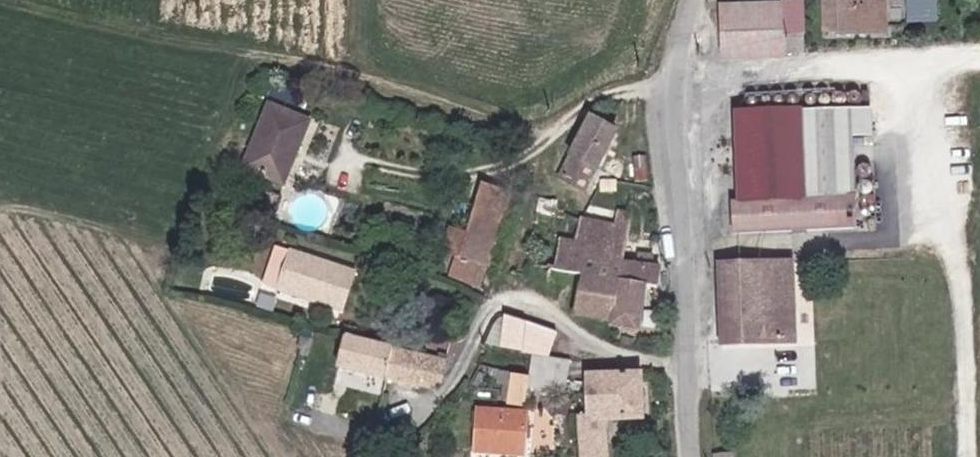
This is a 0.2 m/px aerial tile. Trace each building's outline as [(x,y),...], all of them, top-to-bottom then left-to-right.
[(746,54),(763,53),(759,0),(719,0),(716,0),(717,14),(745,14),(746,54)] [(763,53),(781,52),(779,0),(759,0),(763,53)] [(818,32),(883,31),(882,0),(817,0),(818,32)] [(911,20),(941,17),(940,0),(909,0),(911,20)] [(784,2),(785,30),(799,30),(799,3),(784,2)] [(717,14),(720,55),(746,54),(745,14),(717,14)] [(263,111),(239,172),(280,188),(303,126),(263,111)] [(734,207),(735,240),(858,237),(855,116),(805,117),(805,115),(739,117),(741,207),(734,207)] [(615,132),(588,118),(556,181),(582,194),(615,132)] [(475,284),(507,196),(478,185),(445,276),(475,284)] [(264,196),(259,208),(270,213),(275,200),(264,196)] [(537,200),(525,266),(559,272),(566,243),(579,246),(584,225),(547,216),(550,203),(537,200)] [(612,281),(607,323),(606,329),(634,334),(640,290),(650,292),(654,271),(618,264),(625,218),(613,216),(612,220),(598,218),(597,226),(584,225),(579,246),(566,243),(559,272),(577,275),(612,281)] [(268,250),(255,287),(338,311),(349,274),(268,250)] [(787,341),(786,264),(714,266),(717,344),(787,341)] [(569,316),(607,323),(612,281),(577,275),(569,316)] [(550,334),(500,315),(493,345),(547,357),(550,334)] [(443,361),(343,335),(335,362),(416,384),(418,377),(437,383),(443,361)] [(560,391),(563,364),(526,356),(519,372),(524,373),(523,381),(501,373),(499,400),(521,401),(521,386),(560,391)] [(637,376),(586,379),(584,422),(576,421),(575,456),(601,456),(603,420),(637,421),(637,376)] [(518,447),(519,413),(469,406),(469,446),(518,447)]
